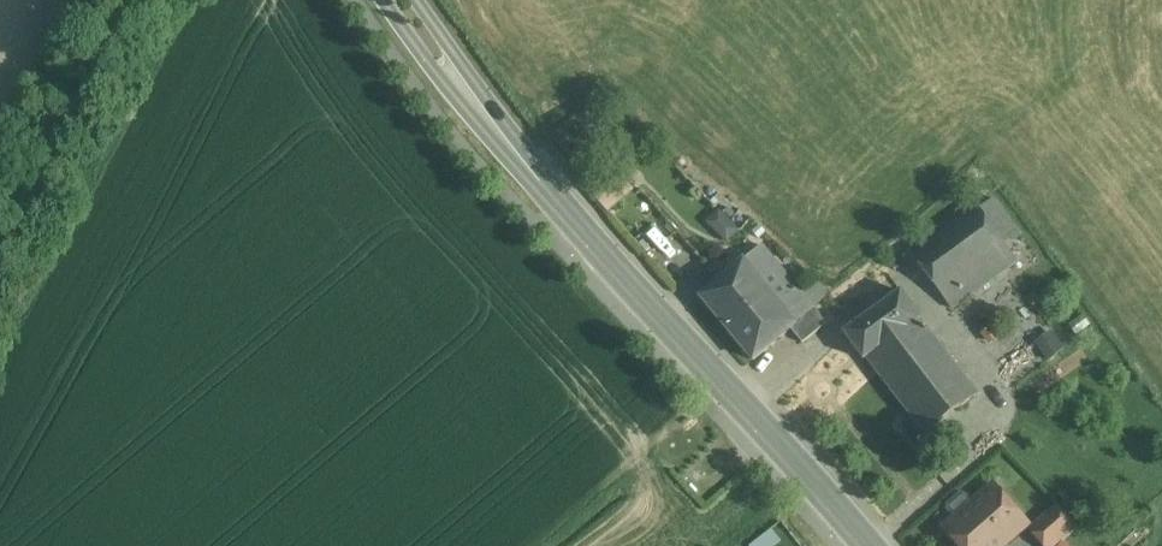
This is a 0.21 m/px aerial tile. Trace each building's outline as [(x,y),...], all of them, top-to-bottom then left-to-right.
[(992,202),(980,210),(996,231),(1007,223),(992,202)] [(980,210),(914,258),(952,311),(1018,263),(996,231),(980,210)] [(1035,252),(1012,220),(1007,223),(996,231),(1018,263),(1035,252)] [(815,309),(762,246),(701,297),(754,361),(791,330),(815,310),(815,309)] [(901,293),(845,337),(866,363),(869,361),(926,437),(980,397),(921,320),(901,293)] [(815,310),(791,330),(803,344),(826,325),(816,307),(815,309),(815,310)] [(965,494),(959,494),(947,505),(947,510),(955,520),(945,529),(959,545),(1004,545),(1028,525),(999,491),(988,501),(984,495),(973,505),(965,494)] [(1030,530),(1044,545),(1055,545),(1076,528),(1057,507),(1030,530)]
